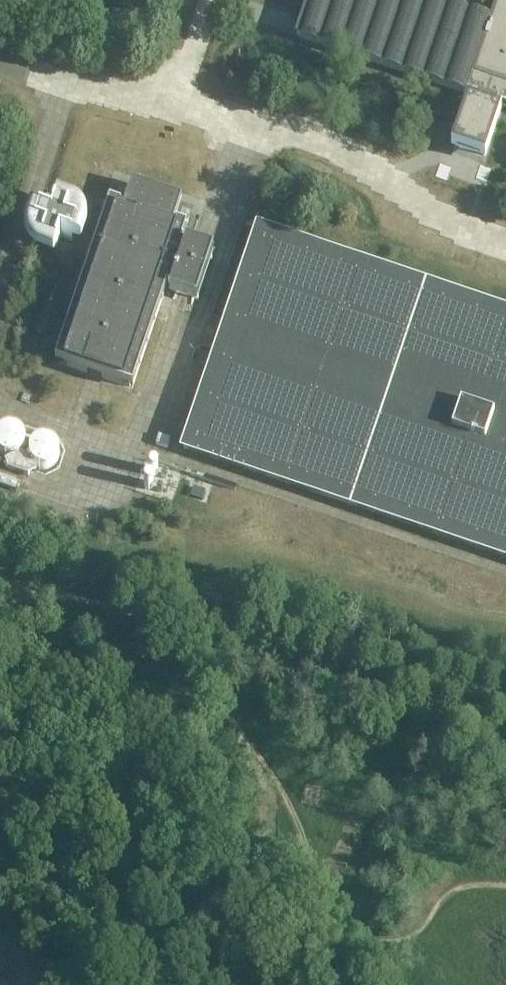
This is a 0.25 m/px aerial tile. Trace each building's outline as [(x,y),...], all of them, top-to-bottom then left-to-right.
[(453,149),(484,159),(503,106),(505,107),(505,0),(497,0),(489,23),(422,0),(308,0),(296,35),(471,95),(453,149)] [(170,293),(196,302),(212,254),(187,245),(185,249),(179,246),(181,240),(185,229),(188,221),(174,216),(179,201),(178,197),(176,192),(174,188),(172,185),(169,181),(166,178),(163,177),(161,176),(158,175),(155,175),(153,175),(150,175),(147,176),(144,177),(142,178),(139,179),(137,181),(135,183),(133,185),(128,200),(114,196),(111,204),(105,221),(102,229),(104,230),(104,231),(104,232),(104,233),(103,234),(101,233),(95,251),(97,252),(97,253),(97,254),(96,255),(95,255),(93,255),(87,273),(89,274),(90,275),(90,276),(89,277),(88,277),(86,277),(80,295),(82,296),(82,297),(82,298),(81,299),(79,298),(72,316),(75,317),(75,318),(75,319),(74,320),(73,321),(71,320),(65,338),(67,339),(68,340),(68,341),(67,342),(66,342),(64,342),(58,360),(60,361),(60,362),(60,363),(65,364),(64,365),(124,386),(125,385),(129,386),(130,385),(131,385),(133,385),(139,367),(137,366),(137,364),(138,363),(140,364),(146,346),(144,345),(144,344),(144,343),(144,342),(145,341),(148,342),(154,324),(152,323),(151,322),(151,321),(152,320),(153,320),(155,320),(161,302),(160,301),(159,301),(159,300),(159,299),(159,298),(160,298),(162,298),(166,288),(171,290),(170,293)] [(51,218),(40,214),(35,213),(31,227),(30,231),(30,236),(31,240),(34,245),(37,248),(39,250),(54,255),(60,237),(76,243),(81,228),(82,226),(82,222),(82,219),(80,215),(78,212),(76,210),(72,207),(56,203),(51,218)] [(405,277),(258,227),(225,326),(226,327),(218,350),(217,350),(183,449),(505,558),(505,311),(405,277)] [(9,420),(0,424),(0,460),(6,462),(9,468),(28,475),(36,472),(46,476),(59,469),(66,451),(59,437),(9,420)] [(141,494),(204,515),(215,482),(152,461),(151,462),(145,460),(135,490),(142,492),(141,494)]
